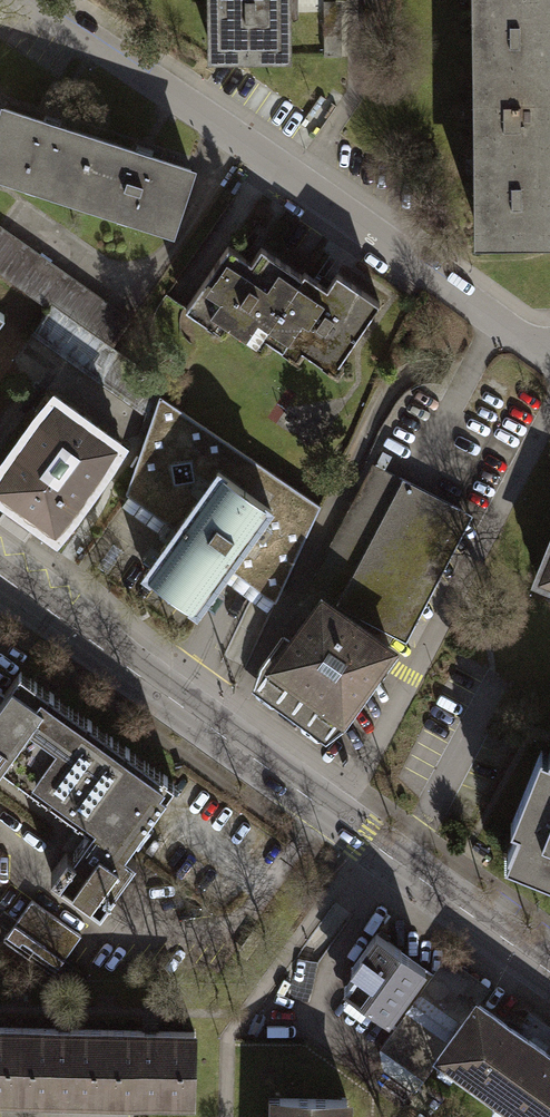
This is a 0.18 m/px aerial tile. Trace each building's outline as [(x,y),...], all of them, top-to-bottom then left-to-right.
[(221,60),(304,59),(303,0),(220,0),(221,60)] [(485,64),(549,64),(549,0),(484,0),(485,64)] [(346,2),(325,2),(326,60),(347,60),(346,2)] [(485,64),(485,150),(549,150),(549,64),(485,64)] [(7,112),(0,132),(0,183),(9,186),(10,182),(63,199),(61,204),(81,211),(104,145),(7,112)] [(104,145),(81,211),(101,218),(103,213),(157,231),(156,234),(179,242),(201,177),(104,145)] [(485,150),(486,248),(549,248),(549,150),(485,150)] [(5,228),(0,235),(0,273),(56,310),(110,350),(131,320),(5,228)] [(218,328),(223,320),(264,347),(270,339),(310,280),(268,252),(258,267),(233,249),(192,311),(218,328)] [(344,278),(334,293),(311,278),(310,280),(270,339),(291,353),(301,338),(312,345),(307,353),(330,368),(335,360),(345,367),(386,307),(344,278)] [(110,350),(56,310),(35,340),(158,428),(168,401),(170,394),(110,350)] [(0,476),(0,495),(73,547),(145,445),(63,387),(0,476)] [(158,428),(134,496),(181,532),(149,578),(201,618),(234,570),(279,604),(322,508),(168,401),(158,428)] [(374,466),(311,590),(328,602),(297,647),(290,641),(268,672),(260,694),(330,747),(355,732),(406,653),(474,520),(374,466)] [(549,585),(549,558),(541,582),(549,585)] [(20,673),(5,693),(0,700),(0,766),(1,764),(37,790),(36,792),(40,795),(41,794),(75,818),(74,820),(78,823),(80,821),(89,828),(82,837),(85,838),(73,855),(67,851),(51,873),(100,909),(136,859),(125,851),(174,784),(167,779),(168,777),(163,773),(162,775),(128,751),(130,749),(125,746),(124,748),(91,724),(92,722),(87,719),(86,720),(53,696),(54,695),(49,691),(48,693),(20,673)] [(547,754),(517,829),(522,831),(509,862),(549,878),(549,755),(547,754)] [(81,935),(32,900),(3,939),(52,975),(81,935)] [(340,988),(390,1024),(430,969),(380,933),(340,988)] [(424,1101),(447,1071),(491,1011),(430,969),(390,1024),(401,1030),(386,1052),(387,1075),(424,1101)] [(491,1011),(447,1071),(511,1116),(549,1116),(549,1053),(491,1011)] [(27,1030),(0,1029),(0,1101),(26,1101),(27,1030)] [(114,1103),(115,1032),(27,1030),(26,1101),(114,1103)] [(202,1105),(204,1033),(115,1032),(114,1103),(202,1105)] [(363,1102),(281,1101),(281,1116),(363,1116),(363,1102)]
